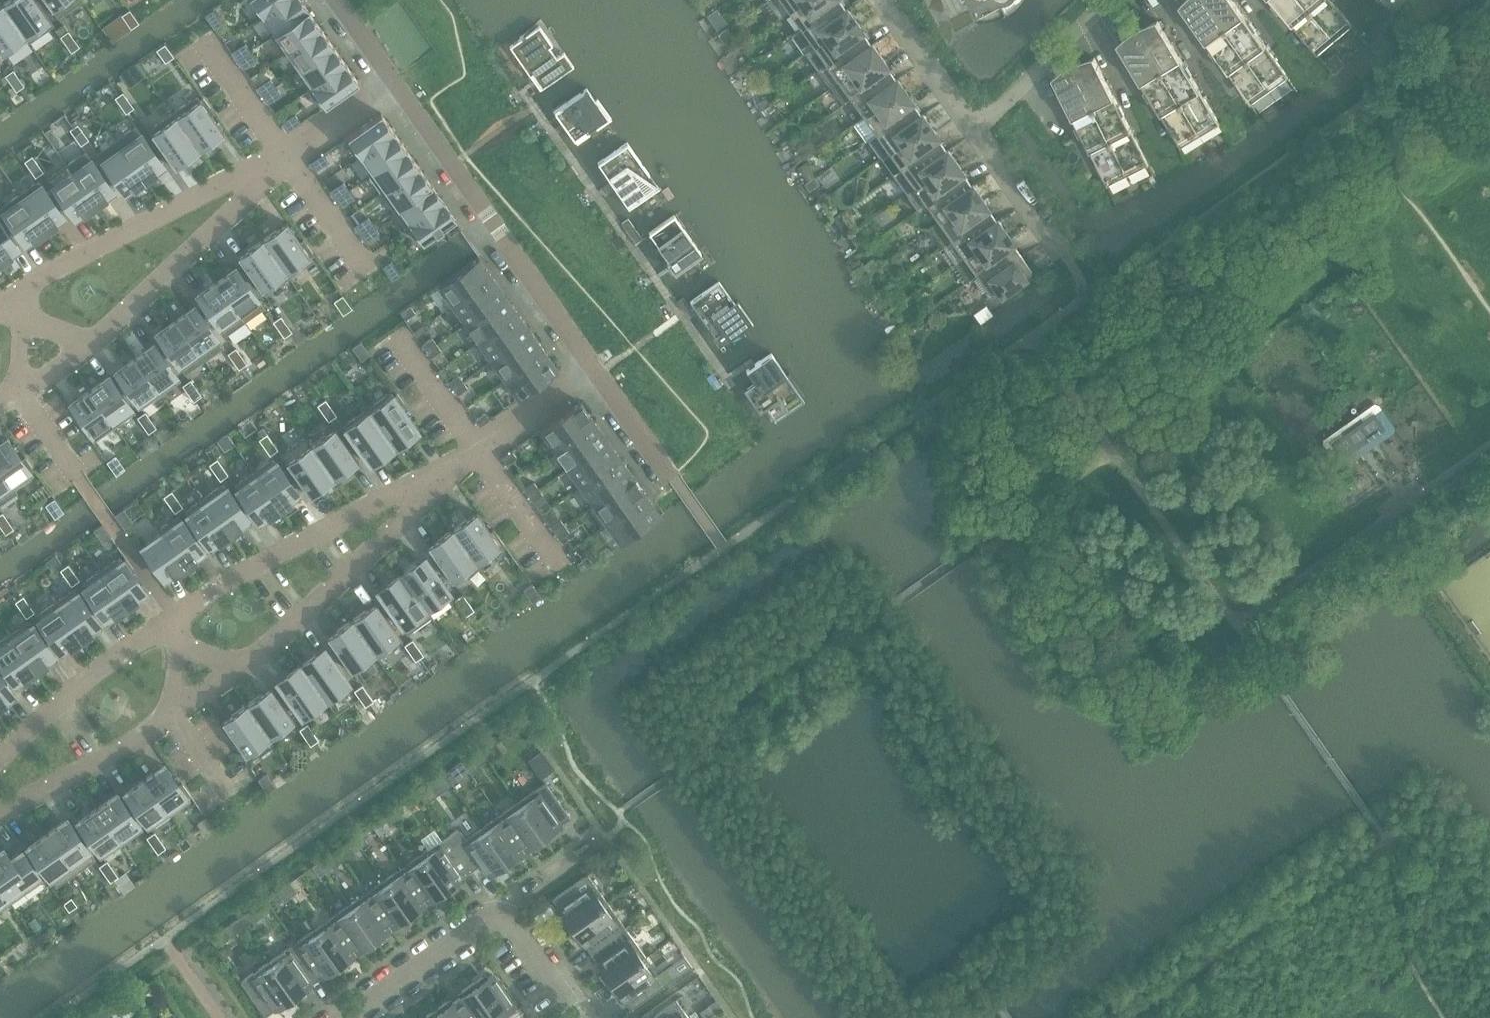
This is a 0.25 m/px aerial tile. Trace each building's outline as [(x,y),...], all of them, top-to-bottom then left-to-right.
[(2,5),(26,39),(29,43),(54,26),(35,0),(9,0),(2,5)] [(58,18),(83,1),(83,0),(45,0),(58,18)] [(262,17),(279,5),(286,0),(250,0),(262,17)] [(262,17),(274,34),(291,23),(308,11),(301,0),(286,0),(279,5),(262,17)] [(780,17),(788,11),(804,0),(768,0),(780,17)] [(788,11),(801,29),(840,1),(839,0),(804,0),(788,11)] [(949,49),(950,47),(1001,8),(1018,1),(1019,0),(923,0),(949,49)] [(1181,6),(1207,42),(1225,28),(1205,0),(1189,0),(1181,6)] [(1225,28),(1244,15),(1234,0),(1205,0),(1225,28)] [(1272,5),(1279,13),(1281,11),(1293,25),(1310,11),(1301,0),(1271,0),(1274,3),(1272,5)] [(1293,25),(1317,55),(1353,26),(1331,0),(1323,0),(1310,11),(1293,25)] [(1310,11),(1323,0),(1301,0),(1310,11)] [(840,1),(801,29),(793,35),(805,52),(854,18),(848,9),(846,10),(840,1)] [(0,6),(0,53),(2,56),(26,39),(2,5),(0,6)] [(130,10),(122,16),(131,29),(139,23),(130,10)] [(214,10),(205,15),(215,29),(224,23),(214,10)] [(291,23),(274,34),(287,52),(304,40),(321,28),(308,11),(291,23)] [(1255,31),(1257,29),(1251,21),(1249,22),(1244,15),(1225,28),(1247,59),(1266,46),(1255,31)] [(859,28),(860,27),(854,18),(805,52),(818,70),(865,36),(859,28)] [(1158,21),(1138,32),(1161,70),(1181,58),(1158,21)] [(543,27),(509,50),(529,80),(532,78),(542,93),(573,71),(543,27)] [(304,40),(287,52),(299,70),(316,58),(334,46),(321,28),(304,40)] [(1212,49),(1210,50),(1216,59),(1218,57),(1229,73),(1247,59),(1225,28),(1207,42),(1212,49)] [(68,31),(60,37),(66,45),(74,39),(68,31)] [(1138,32),(1119,44),(1142,82),(1161,70),(1138,32)] [(865,36),(818,70),(830,88),(879,53),(873,44),(871,46),(865,36)] [(80,47),(74,39),(66,45),(72,53),(80,47)] [(245,43),(232,53),(237,61),(251,51),(245,43)] [(165,44),(156,51),(166,64),(174,58),(165,44)] [(316,58),(299,70),(312,87),(329,75),(346,63),(334,46),(316,58)] [(1247,59),(1229,73),(1251,104),(1289,77),(1266,46),(1247,59)] [(251,51),(237,61),(243,69),(257,60),(251,51)] [(879,53),(830,88),(843,106),(851,100),(890,72),(884,63),(885,62),(879,53)] [(1337,55),(1326,64),(1334,72),(1345,63),(1337,55)] [(1115,97),(1102,72),(1095,57),(1074,67),(1094,107),(1115,97)] [(1181,58),(1161,70),(1181,103),(1201,91),(1191,75),(1193,74),(1188,65),(1186,66),(1181,58)] [(329,75),(312,87),(324,104),(325,106),(359,82),(346,63),(329,75)] [(1074,67),(1054,78),(1073,117),(1094,107),(1074,67)] [(13,70),(5,76),(11,84),(19,78),(13,70)] [(1142,82),(1146,90),(1144,91),(1150,100),(1152,99),(1161,115),(1181,103),(1161,70),(1142,82)] [(778,72),(763,83),(768,89),(782,79),(778,72)] [(890,72),(851,100),(864,117),(904,88),(898,80),(897,81),(890,72)] [(25,86),(19,78),(11,84),(16,92),(25,86)] [(270,78),(257,88),(262,96),(276,87),(270,78)] [(276,87),(262,96),(268,104),(281,95),(276,87)] [(904,88),(864,117),(856,123),(868,140),(915,107),(909,98),(911,97),(904,88)] [(1181,103),(1161,115),(1181,148),(1221,124),(1201,91),(1181,103)] [(129,100),(123,92),(115,98),(120,106),(129,100)] [(606,121),(586,92),(566,106),(553,115),(574,144),(586,135),(606,121)] [(197,96),(173,113),(200,152),(224,134),(211,116),(214,113),(203,98),(200,100),(197,96)] [(1132,131),(1123,114),(1125,113),(1121,104),(1119,105),(1115,97),(1094,107),(1111,141),(1132,131)] [(761,110),(771,104),(767,98),(757,105),(761,110)] [(134,108),(129,100),(120,106),(126,114),(134,108)] [(771,104),(761,110),(765,115),(774,108),(771,104)] [(1270,120),(1271,120),(1277,115),(1278,115),(1278,114),(1279,113),(1279,112),(1279,111),(1279,110),(1278,109),(1278,108),(1277,107),(1276,106),(1275,106),(1274,105),(1273,105),(1272,105),(1271,106),(1270,106),(1269,107),(1267,108),(1265,110),(1264,110),(1264,111),(1263,111),(1263,112),(1263,113),(1263,114),(1263,115),(1263,116),(1263,117),(1264,117),(1264,118),(1265,119),(1266,120),(1267,120),(1268,120),(1269,120),(1270,120)] [(915,107),(868,140),(881,158),(929,123),(923,115),(922,116),(915,107)] [(1094,107),(1073,117),(1078,126),(1076,127),(1080,136),(1082,135),(1090,151),(1111,141),(1094,107)] [(173,113),(149,130),(176,169),(200,152),(173,113)] [(394,131),(381,113),(348,136),(344,139),(357,158),(360,155),(377,143),(394,131)] [(295,114),(282,123),(288,132),(301,123),(295,114)] [(929,123),(881,158),(893,176),(940,142),(934,133),(936,132),(929,123)] [(83,132),(78,124),(70,130),(75,138),(83,132)] [(136,126),(117,140),(145,180),(165,167),(136,126)] [(360,155),(373,173),(389,161),(407,149),(394,131),(377,143),(360,155)] [(1111,141),(1090,151),(1108,186),(1149,165),(1132,131),(1111,141)] [(89,140),(83,132),(75,138),(81,146),(89,140)] [(145,180),(117,140),(97,154),(126,194),(145,180)] [(940,142),(893,176),(906,193),(954,159),(948,150),(947,151),(940,142)] [(657,190),(627,146),(598,167),(628,210),(657,190)] [(402,179),(419,166),(407,149),(389,161),(373,173),(369,176),(381,193),(385,190),(402,179)] [(86,151),(67,165),(95,206),(115,192),(86,151)] [(322,155),(309,164),(315,173),(328,163),(322,155)] [(38,164),(33,156),(24,162),(30,170),(38,164)] [(954,159),(906,193),(918,211),(926,205),(927,205),(966,177),(959,169),(961,168),(954,159)] [(808,162),(798,169),(808,183),(815,178),(818,175),(808,162)] [(44,172),(38,164),(30,170),(36,178),(44,172)] [(95,206),(67,165),(47,179),(76,220),(95,206)] [(414,196),(431,184),(419,166),(402,179),(385,190),(381,193),(394,211),(398,208),(414,196)] [(966,177),(927,205),(939,223),(980,194),(973,185),(972,187),(966,177)] [(808,183),(805,185),(810,191),(819,185),(815,178),(808,183)] [(39,181),(20,194),(45,231),(65,217),(39,181)] [(342,183),(329,193),(334,201),(347,191),(342,183)] [(426,214),(444,202),(431,184),(414,196),(398,208),(394,211),(406,228),(410,226),(426,214)] [(347,191),(334,201),(340,209),(353,199),(347,191)] [(45,231),(20,194),(0,208),(26,245),(45,231)] [(939,223),(931,228),(943,246),(991,213),(984,204),(986,203),(980,194),(939,223)] [(457,220),(444,202),(426,214),(410,226),(423,244),(457,220)] [(991,213),(943,246),(956,264),(1005,229),(999,221),(997,222),(991,213)] [(367,218),(353,228),(359,236),(372,227),(367,218)] [(701,257),(674,219),(649,238),(669,265),(667,266),(675,278),(691,267),(690,265),(701,257)] [(0,263),(20,249),(0,222),(0,263)] [(290,227),(288,224),(287,223),(285,224),(278,228),(262,240),(289,278),(314,261),(311,257),(314,255),(303,239),(300,242),(290,227)] [(628,223),(622,227),(636,247),(642,243),(628,223)] [(372,227),(359,236),(365,244),(378,235),(372,227)] [(1005,229),(956,264),(969,282),(977,276),(1016,248),(1009,239),(1011,238),(1005,229)] [(859,235),(852,240),(861,252),(868,247),(859,235)] [(239,256),(238,257),(239,258),(241,261),(265,295),(289,278),(262,240),(246,251),(239,256)] [(1016,248),(977,276),(992,298),(999,293),(1000,294),(1026,276),(1024,275),(1031,270),(1016,248)] [(453,305),(492,277),(478,258),(439,286),(453,305)] [(873,259),(863,266),(869,273),(878,266),(873,259)] [(382,268),(391,281),(400,275),(391,262),(382,268)] [(236,268),(216,281),(245,322),(265,308),(236,268)] [(466,324),(505,296),(492,277),(453,305),(466,324)] [(245,322),(216,281),(197,295),(226,336),(245,322)] [(735,309),(719,285),(690,306),(693,310),(698,317),(715,341),(716,340),(726,334),(731,341),(752,327),(738,306),(735,309)] [(343,296),(334,302),(343,315),(352,309),(343,296)] [(518,315),(519,314),(518,314),(505,296),(466,324),(479,342),(478,342),(479,343),(479,342),(518,315)] [(691,311),(684,302),(677,306),(684,316),(691,311)] [(986,304),(973,314),(981,324),(994,315),(986,304)] [(195,306),(176,320),(205,360),(224,347),(195,306)] [(410,306),(400,313),(405,320),(414,313),(410,306)] [(532,333),(519,314),(518,315),(479,342),(479,343),(492,361),(532,333)] [(279,330),(287,324),(281,316),(277,319),(273,322),(279,330)] [(205,360),(176,320),(157,333),(185,374),(205,360)] [(292,332),(287,324),(279,330),(284,338),(288,335),(292,332)] [(545,352),(532,333),(492,361),(505,380),(545,352)] [(432,338),(422,345),(427,351),(437,344),(432,338)] [(370,355),(361,342),(353,348),(362,361),(370,355)] [(154,344),(135,358),(161,395),(180,381),(154,344)] [(437,344),(427,351),(431,358),(441,351),(437,344)] [(241,356),(236,348),(232,350),(228,354),(233,362),(241,356)] [(461,348),(454,353),(458,357),(464,353),(461,348)] [(519,399),(558,371),(545,352),(505,380),(505,381),(506,380),(519,399)] [(247,364),(241,356),(233,362),(239,370),(243,367),(247,364)] [(786,378),(771,357),(746,374),(755,387),(747,392),(762,414),(766,412),(779,403),(784,411),(801,400),(804,397),(789,376),(786,378)] [(161,395),(135,358),(116,371),(142,408),(161,395)] [(713,374),(705,379),(715,392),(722,386),(713,374)] [(458,375),(449,382),(453,389),(463,382),(458,375)] [(109,376),(90,390),(116,427),(135,413),(109,376)] [(196,388),(191,380),(182,386),(188,394),(196,388)] [(463,382),(453,389),(458,395),(467,388),(463,382)] [(202,396),(196,388),(188,394),(194,402),(198,399),(202,396)] [(116,427),(90,390),(70,403),(85,423),(81,426),(90,438),(94,436),(96,440),(116,427)] [(392,392),(367,409),(394,447),(419,430),(405,411),(408,409),(398,394),(394,396),(392,392)] [(331,408),(326,400),(318,406),(323,413),(331,408)] [(580,402),(541,430),(555,449),(594,422),(590,416),(585,408),(580,402)] [(337,416),(331,408),(323,413),(329,421),(337,416)] [(394,447),(367,409),(343,426),(367,460),(369,463),(370,465),(372,464),(378,459),(394,447)] [(143,425),(151,420),(145,412),(141,415),(137,417),(143,425)] [(485,413),(475,420),(480,427),(490,420),(485,413)] [(1364,419),(1360,422),(1370,436),(1382,428),(1372,414),(1364,419)] [(1342,430),(1344,433),(1347,431),(1357,445),(1370,436),(1360,422),(1364,419),(1362,416),(1342,430)] [(157,428),(151,420),(143,425),(149,434),(153,431),(157,428)] [(594,422),(555,449),(568,468),(607,440),(594,422)] [(306,437),(305,438),(335,480),(335,479),(359,463),(335,428),(311,445),(306,437)] [(1344,433),(1335,439),(1345,454),(1357,445),(1347,431),(1344,433)] [(272,442),(267,434),(259,440),(264,447),(272,442)] [(335,480),(305,438),(281,455),(310,497),(335,480)] [(25,457),(22,459),(8,439),(0,444),(0,470),(17,493),(18,493),(15,489),(33,476),(31,472),(34,469),(25,457)] [(607,440),(568,468),(580,486),(581,487),(620,459),(621,459),(620,458),(607,440)] [(278,450),(272,442),(264,447),(270,456),(278,450)] [(512,451),(502,458),(507,464),(516,457),(512,451)] [(115,457),(107,463),(116,476),(124,470),(115,457)] [(273,458),(254,472),(280,509),(295,498),(298,496),(299,495),(298,494),(295,490),(273,458)] [(223,467),(219,462),(217,459),(209,465),(211,468),(215,473),(223,467)] [(620,459),(581,487),(593,505),(589,508),(590,508),(594,505),(633,478),(634,477),(621,459),(620,459)] [(228,475),(223,467),(215,473),(220,481),(228,475)] [(0,470),(0,505),(17,493),(0,470)] [(254,472),(235,486),(257,517),(260,521),(261,522),(262,522),(265,519),(280,509),(254,472)] [(633,478),(594,505),(607,524),(647,496),(643,490),(637,483),(633,478)] [(534,482),(524,489),(529,496),(539,489),(534,482)] [(224,484),(204,498),(230,534),(249,520),(224,484)] [(539,489),(529,496),(533,502),(543,495),(539,489)] [(177,499),(174,494),(172,491),(164,497),(166,500),(169,505),(177,499)] [(647,496),(607,524),(621,543),(660,516),(647,496)] [(204,498),(185,511),(211,548),(230,534),(204,498)] [(54,499),(46,505),(55,519),(64,513),(54,499)] [(183,507),(177,499),(169,505),(175,513),(183,507)] [(133,522),(124,509),(115,515),(124,528),(133,522)] [(8,520),(3,512),(0,514),(0,526),(8,520)] [(501,547),(504,544),(493,529),(490,531),(477,512),(452,530),(479,568),(504,551),(501,547)] [(162,533),(185,566),(204,552),(178,516),(159,529),(162,533)] [(14,529),(8,520),(0,526),(6,534),(10,532),(14,529)] [(560,520),(551,526),(555,533),(565,526),(560,520)] [(111,537),(102,525),(94,530),(103,543),(111,537)] [(565,526),(555,533),(560,539),(569,532),(565,526)] [(479,568),(452,530),(428,547),(455,585),(479,568)] [(152,560),(165,580),(185,566),(162,533),(142,547),(139,549),(148,562),(152,560)] [(120,557),(101,571),(127,607),(146,594),(132,574),(135,571),(126,559),(123,561),(120,557)] [(587,557),(577,564),(582,571),(592,564),(587,557)] [(430,613),(453,596),(429,562),(426,558),(418,564),(403,574),(402,575),(432,617),(430,613)] [(74,572),(68,564),(60,570),(66,578),(74,572)] [(101,571),(81,584),(107,621),(127,607),(101,571)] [(80,580),(74,572),(66,578),(72,586),(80,580)] [(432,617),(402,575),(386,586),(378,592),(381,596),(408,634),(432,617)] [(541,596),(532,584),(523,590),(532,602),(541,596)] [(75,589),(55,603),(81,639),(96,629),(101,625),(97,620),(75,589)] [(463,594),(455,600),(460,608),(469,602),(463,594)] [(15,602),(21,610),(29,604),(23,596),(15,602)] [(474,610),(469,602),(460,608),(466,616),(474,610)] [(55,603),(36,616),(58,647),(62,653),(67,650),(81,639),(55,603)] [(21,610),(26,618),(34,612),(29,604),(21,610)] [(403,641),(378,608),(375,604),(367,609),(351,620),(378,659),(403,641)] [(378,659),(351,620),(351,621),(336,632),(327,638),(331,642),(352,672),(375,655),(378,659)] [(30,621),(10,635),(36,671),(51,661),(55,657),(52,652),(30,621)] [(0,642),(0,661),(13,679),(17,685),(21,682),(36,671),(10,635),(0,642)] [(418,648),(413,640),(405,645),(410,653),(418,648)] [(424,656),(418,648),(410,653),(416,661),(424,656)] [(350,683),(329,653),(326,649),(317,654),(301,666),(325,700),(350,683)] [(325,700),(301,666),(285,677),(277,683),(280,687),(301,717),(325,700)] [(10,699),(15,696),(11,690),(0,675),(0,706),(10,699)] [(368,693),(362,685),(354,691),(360,699),(368,693)] [(295,722),(274,692),(271,687),(262,693),(246,705),(270,739),(295,722)] [(374,701),(368,693),(360,699),(365,707),(374,701)] [(270,739),(246,705),(230,716),(222,722),(225,726),(236,741),(232,743),(243,758),(246,756),(270,739)] [(308,724),(299,729),(305,737),(313,732),(308,724)] [(319,740),(313,732),(305,737),(310,745),(319,740)] [(541,750),(527,760),(541,779),(554,769),(541,750)] [(469,757),(462,762),(469,772),(476,767),(469,757)] [(463,776),(469,772),(462,762),(456,766),(463,776)] [(164,765),(145,779),(152,789),(171,815),(190,802),(187,798),(190,795),(181,783),(178,785),(164,765)] [(267,773),(258,780),(267,792),(276,786),(267,773)] [(151,829),(171,815),(152,789),(145,779),(133,787),(125,792),(151,829)] [(536,790),(518,803),(542,838),(545,842),(556,834),(555,833),(553,830),(556,828),(560,825),(571,818),(546,783),(536,790)] [(431,784),(418,793),(425,803),(438,793),(431,784)] [(110,799),(97,807),(123,844),(142,830),(117,794),(110,799)] [(535,849),(545,842),(542,838),(518,803),(500,815),(506,824),(519,842),(525,850),(529,848),(532,845),(534,848),(535,849)] [(123,844),(97,807),(85,816),(78,821),(104,858),(123,844)] [(404,819),(397,808),(390,813),(397,823),(398,824),(404,819)] [(390,827),(397,823),(390,813),(383,817),(390,827)] [(521,853),(525,850),(519,842),(506,824),(500,815),(482,827),(507,863),(510,867),(521,859),(520,858),(518,855),(521,853)] [(214,830),(205,817),(197,823),(206,836),(214,830)] [(76,873),(95,860),(67,819),(60,824),(47,833),(76,873)] [(500,874),(510,867),(507,863),(482,827),(466,839),(458,828),(447,836),(472,871),(483,864),(490,875),(493,872),(497,870),(499,873),(500,874)] [(155,832),(146,838),(152,846),(160,840),(155,832)] [(76,873),(47,833),(35,841),(28,846),(57,887),(76,873)] [(361,833),(354,838),(361,847),(368,843),(361,833)] [(463,878),(472,871),(447,836),(438,843),(420,855),(421,857),(445,891),(448,894),(458,887),(457,886),(455,883),(459,881),(463,878)] [(355,852),(361,847),(354,838),(348,842),(355,852)] [(166,848),(160,840),(152,846),(158,854),(166,848)] [(22,851),(10,859),(6,853),(4,850),(3,849),(2,850),(0,851),(0,888),(7,898),(11,903),(43,881),(39,875),(22,851)] [(437,902),(448,894),(445,891),(421,857),(420,855),(402,868),(427,903),(431,900),(434,898),(436,901),(437,902)] [(326,858),(319,862),(326,872),(333,868),(326,858)] [(99,866),(105,874),(113,869),(107,861),(99,866)] [(319,877),(326,872),(319,862),(312,867),(319,877)] [(423,906),(427,903),(402,868),(385,880),(386,882),(409,915),(412,919),(423,912),(422,911),(420,908),(423,906)] [(118,877),(113,869),(105,874),(110,882),(118,877)] [(607,902),(588,874),(552,899),(559,909),(562,913),(565,917),(562,918),(561,919),(568,930),(572,927),(605,903),(607,902)] [(402,927),(412,919),(409,915),(386,882),(385,880),(367,893),(368,894),(373,901),(385,919),(392,928),(395,925),(399,923),(401,925),(402,927)] [(290,883),(284,887),(291,897),(297,893),(290,883)] [(284,902),(291,897),(284,887),(277,892),(284,902)] [(11,903),(7,898),(0,888),(0,911),(11,903)] [(388,930),(392,928),(385,919),(373,901),(368,894),(367,893),(349,905),(350,907),(374,940),(377,944),(387,937),(386,936),(384,933),(388,930)] [(71,898),(63,903),(69,911),(77,906),(71,898)] [(584,944),(592,955),(627,929),(619,919),(607,902),(605,903),(572,927),(568,930),(575,940),(577,939),(579,937),(582,941),(584,944)] [(366,951),(377,944),(374,940),(350,907),(349,905),(331,917),(356,953),(360,950),(364,948),(366,950),(366,951)] [(252,910),(239,919),(244,927),(258,918),(252,910)] [(353,955),(356,953),(350,943),(338,926),(333,919),(331,917),(314,930),(315,932),(339,965),(342,969),(352,962),(351,961),(349,958),(353,955)] [(230,937),(244,927),(239,919),(224,929),(230,937)] [(599,974),(607,985),(611,982),(644,959),(646,957),(627,929),(592,955),(598,964),(601,968),(603,971),(601,973),(599,974)] [(331,976),(342,969),(339,965),(315,932),(314,930),(296,942),(297,944),(321,978),(325,975),(328,972),(330,975),(331,976)] [(311,984),(321,978),(297,944),(296,942),(269,962),(270,963),(293,997),(296,1001),(307,993),(306,992),(304,989),(307,987),(311,984)] [(651,945),(642,951),(646,957),(655,951),(651,945)] [(681,956),(657,973),(664,983),(669,979),(688,966),(681,956)] [(631,1010),(666,985),(671,982),(669,979),(664,983),(657,973),(646,957),(644,959),(611,982),(607,985),(614,995),(616,994),(618,992),(621,995),(624,1001),(631,1010)] [(269,962),(241,981),(266,1017),(275,1010),(280,1006),(283,1004),(285,1007),(286,1008),(296,1001),(293,997),(270,963),(269,962)] [(472,983),(475,987),(496,1017),(506,1017),(518,1010),(493,975),(488,978),(485,980),(483,977),(482,976),(472,983)] [(457,1000),(464,1009),(470,1017),(496,1017),(475,987),(472,983),(461,991),(462,992),(464,995),(461,997),(457,1000)] [(676,999),(650,1017),(689,1017),(676,999)] [(437,1008),(439,1012),(443,1017),(470,1017),(464,1009),(457,1000),(453,1003),(450,1005),(448,1002),(447,1001),(437,1008)] [(717,1000),(709,1006),(714,1015),(723,1009),(717,1000)] [(439,1012),(437,1008),(426,1016),(427,1017),(428,1017),(443,1017),(439,1012)]
